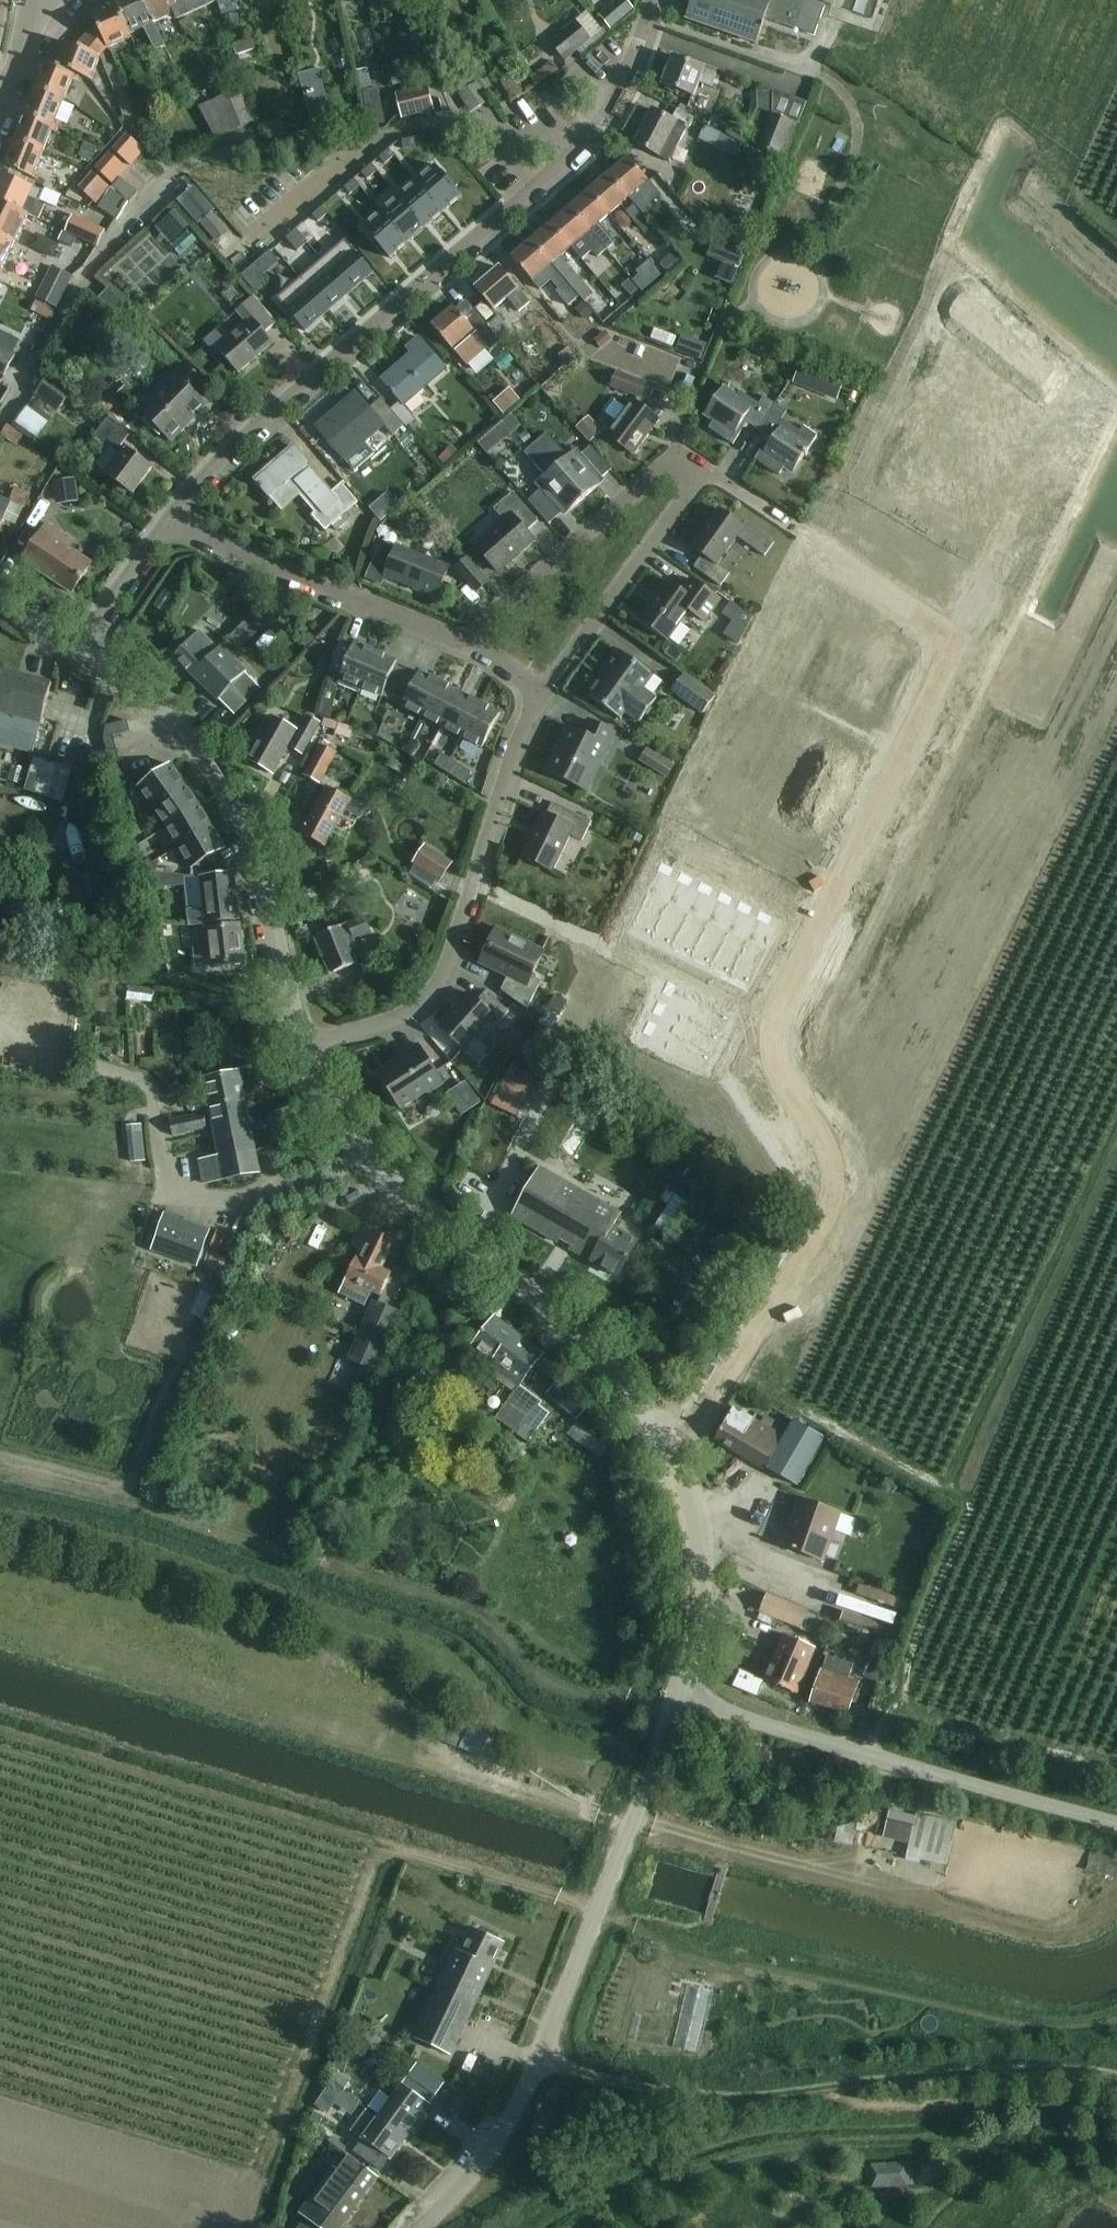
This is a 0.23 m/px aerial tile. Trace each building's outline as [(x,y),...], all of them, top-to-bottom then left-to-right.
[(116,3),(132,34),(144,28),(156,50),(167,46),(155,23),(143,0),(115,0),(116,3)] [(155,23),(175,13),(177,17),(182,15),(198,7),(215,0),(143,0),(155,23)] [(218,2),(223,15),(238,10),(234,0),(223,0),(218,2)] [(372,15),(384,12),(382,0),(369,0),(372,15)] [(589,27),(598,19),(582,0),(581,0),(572,8),(589,27)] [(783,1),(779,0),(693,0),(687,19),(756,43),(765,19),(815,36),(826,4),(832,6),(835,0),(783,0),(783,1)] [(98,25),(91,32),(108,48),(132,37),(131,34),(132,34),(116,3),(107,7),(92,14),(98,25)] [(610,27),(619,19),(610,9),(601,17),(610,27)] [(551,42),(566,60),(590,40),(576,22),(551,42)] [(251,37),(233,43),(237,55),(255,50),(251,37)] [(91,80),(100,57),(85,39),(77,47),(65,42),(55,65),(65,69),(65,70),(80,76),(91,80)] [(536,71),(553,61),(548,52),(530,62),(536,71)] [(704,68),(674,57),(664,84),(694,96),(699,82),(713,87),(718,74),(703,69),(704,68)] [(46,61),(36,88),(64,99),(73,78),(78,81),(80,76),(65,70),(65,69),(55,65),(46,61)] [(559,71),(553,62),(531,78),(538,87),(559,71)] [(730,74),(727,81),(737,85),(740,77),(730,74)] [(513,101),(523,95),(512,76),(502,82),(513,101)] [(478,82),(459,94),(471,113),(489,101),(478,82)] [(795,82),(752,82),(752,110),(795,110),(795,82)] [(379,86),(364,89),(370,126),(385,123),(379,86)] [(36,88),(25,115),(59,128),(62,122),(56,120),(64,99),(36,88)] [(218,99),(231,131),(255,122),(242,89),(218,99)] [(434,112),(427,89),(397,97),(403,119),(434,112)] [(325,92),(305,97),(314,131),(334,126),(325,92)] [(671,163),(689,129),(695,119),(679,110),(674,120),(654,110),(636,144),(671,163)] [(779,157),(794,123),(772,114),(758,148),(779,157)] [(57,133),(59,128),(25,115),(15,141),(43,153),(52,131),(57,133)] [(282,116),(261,124),(267,140),(288,133),(282,116)] [(736,157),(742,145),(719,133),(713,145),(736,157)] [(144,150),(127,134),(114,149),(131,165),(144,150)] [(415,138),(402,140),(403,149),(417,147),(415,138)] [(35,172),(43,153),(15,141),(4,167),(38,180),(40,174),(35,172)] [(85,141),(80,155),(93,160),(98,146),(85,141)] [(389,149),(379,158),(385,164),(395,156),(389,149)] [(128,169),(110,153),(97,169),(114,184),(128,169)] [(628,159),(609,175),(629,199),(648,182),(628,159)] [(372,164),(362,173),(368,180),(378,171),(372,164)] [(445,177),(436,166),(418,182),(444,212),(462,197),(455,188),(458,185),(449,174),(445,177)] [(32,187),(2,173),(0,177),(0,201),(28,215),(40,220),(46,206),(28,198),(32,187)] [(93,173),(86,181),(104,196),(111,188),(93,173)] [(610,215),(629,199),(609,175),(590,191),(610,215)] [(354,179),(344,188),(350,195),(360,186),(354,179)] [(104,196),(86,181),(80,188),(97,204),(104,196)] [(426,227),(444,212),(418,182),(400,197),(426,227)] [(111,188),(98,207),(116,219),(129,201),(111,188)] [(600,224),(610,215),(590,191),(571,208),(607,250),(616,242),(600,224)] [(679,196),(664,205),(674,221),(689,212),(679,196)] [(409,243),(426,227),(400,197),(382,212),(409,243)] [(28,215),(0,201),(0,273),(28,215)] [(637,224),(645,217),(634,205),(627,211),(637,224)] [(188,223),(174,207),(162,218),(176,234),(188,223)] [(323,207),(312,215),(318,222),(328,213),(323,207)] [(607,250),(571,208),(552,224),(572,248),(583,260),(594,251),(599,257),(607,250)] [(390,258),(409,243),(382,212),(364,228),(390,258)] [(218,242),(228,234),(211,215),(202,223),(218,242)] [(74,216),(67,232),(96,245),(103,230),(74,216)] [(561,257),(572,248),(552,224),(532,241),(568,283),(585,302),(594,295),(561,257)] [(723,232),(720,239),(739,247),(747,227),(741,224),(723,232)] [(296,229),(286,238),(297,252),(308,243),(296,229)] [(63,232),(59,241),(73,248),(77,239),(63,232)] [(713,238),(706,254),(721,261),(715,278),(734,285),(747,253),(713,238)] [(351,293),(374,273),(345,240),(322,260),(351,293)] [(568,283),(532,241),(513,257),(533,280),(544,271),(560,290),(568,283)] [(673,252),(660,263),(668,273),(681,262),(673,252)] [(329,312),(351,293),(322,260),(300,279),(329,312)] [(52,267),(37,298),(57,308),(73,278),(52,267)] [(252,267),(242,276),(254,290),(264,281),(252,267)] [(530,303),(500,268),(477,289),(495,310),(508,298),(520,312),(530,303)] [(639,275),(633,280),(639,288),(642,292),(649,286),(639,275)] [(631,278),(622,285),(631,295),(639,288),(633,280),(631,278)] [(306,331),(329,312),(300,279),(277,298),(306,331)] [(116,314),(125,304),(109,289),(100,299),(116,314)] [(213,333),(204,341),(216,355),(220,351),(239,374),(274,343),(266,333),(276,324),(253,297),(237,312),(247,324),(232,337),(222,326),(213,333)] [(583,301),(576,307),(586,319),(593,313),(583,301)] [(454,307),(432,327),(452,350),(453,350),(466,365),(486,347),(490,352),(502,341),(489,326),(469,303),(458,312),(454,307)] [(500,317),(489,326),(502,341),(513,332),(500,317)] [(606,330),(594,340),(601,348),(612,338),(606,330)] [(683,337),(678,350),(700,358),(705,345),(683,337)] [(413,354),(383,380),(405,406),(447,370),(420,338),(408,348),(413,354)] [(5,374),(15,354),(0,347),(0,371),(5,374)] [(569,347),(559,355),(566,363),(575,355),(569,347)] [(185,364),(140,410),(171,440),(187,424),(186,423),(194,415),(196,418),(207,406),(195,395),(205,384),(185,364)] [(801,367),(794,385),(816,393),(823,376),(801,367)] [(617,372),(612,387),(641,398),(646,383),(617,372)] [(688,375),(681,390),(689,393),(695,378),(688,375)] [(61,407),(71,394),(49,378),(39,391),(61,407)] [(759,430),(776,405),(764,397),(759,404),(740,392),(737,396),(724,387),(705,415),(714,421),(709,429),(733,445),(748,423),(759,430)] [(510,389),(494,403),(504,413),(519,400),(510,389)] [(24,394),(9,413),(28,429),(43,410),(24,394)] [(356,394),(316,428),(346,461),(386,426),(394,436),(405,427),(382,400),(370,410),(356,394)] [(660,420),(633,400),(607,435),(634,455),(660,420)] [(408,427),(416,420),(401,403),(393,410),(408,427)] [(787,412),(776,405),(759,430),(770,437),(755,459),(780,475),(785,468),(793,473),(812,445),(798,437),(801,432),(782,419),(787,412)] [(589,417),(579,425),(591,438),(601,430),(589,417)] [(95,437),(120,456),(107,474),(134,495),(153,469),(122,446),(130,436),(108,419),(95,437)] [(0,433),(0,435),(17,446),(23,436),(6,425),(0,433)] [(489,433),(478,443),(488,454),(499,445),(489,433)] [(548,433),(536,443),(585,499),(586,497),(599,486),(597,483),(612,470),(591,446),(581,455),(577,449),(568,457),(548,433)] [(585,499),(536,443),(525,453),(546,477),(538,484),(542,489),(529,501),(549,524),(568,508),(570,511),(583,499),(584,500),(585,499)] [(453,444),(439,456),(444,462),(458,450),(453,444)] [(316,515),(314,517),(326,531),(333,525),(347,513),(359,503),(344,486),(334,495),(293,448),(256,481),(275,503),(293,487),(316,515)] [(58,500),(75,498),(73,480),(56,482),(58,500)] [(26,509),(32,495),(17,489),(11,502),(13,503),(26,509)] [(504,521),(475,546),(498,572),(519,553),(520,554),(536,541),(528,531),(539,521),(513,492),(494,509),(504,521)] [(13,503),(0,497),(0,531),(13,503)] [(410,509),(407,514),(409,520),(415,522),(420,518),(421,512),(416,508),(410,509)] [(721,586),(730,574),(718,565),(738,537),(765,556),(775,543),(747,522),(744,527),(719,509),(692,546),(703,554),(694,567),(721,586)] [(347,513),(333,525),(337,531),(351,518),(347,513)] [(48,523),(23,560),(73,593),(93,564),(70,549),(75,541),(48,523)] [(399,582),(400,580),(438,595),(450,567),(398,546),(385,577),(399,582)] [(477,592),(489,582),(468,558),(456,569),(477,592)] [(667,581),(639,619),(669,640),(690,611),(706,622),(721,601),(695,582),(686,594),(667,581)] [(734,623),(742,612),(731,604),(723,615),(734,623)] [(247,620),(227,641),(238,652),(259,631),(247,620)] [(219,700),(220,699),(235,713),(260,687),(246,673),(247,672),(221,647),(219,649),(200,630),(174,657),(219,700)] [(361,688),(376,652),(355,644),(353,648),(341,643),(329,676),(340,680),(338,684),(360,693),(362,688),(361,688)] [(605,668),(608,670),(589,696),(621,719),(626,713),(640,723),(657,699),(643,689),(653,675),(618,649),(605,668)] [(395,696),(407,670),(395,665),(397,661),(376,652),(361,688),(362,688),(383,697),(385,692),(395,696)] [(35,748),(41,724),(42,724),(52,683),(0,669),(0,739),(35,748)] [(423,717),(441,682),(420,672),(418,676),(407,670),(395,696),(405,701),(402,706),(423,717)] [(715,697),(684,675),(672,691),(704,713),(715,697)] [(443,727),(460,693),(441,682),(423,717),(443,727)] [(462,737),(480,703),(460,693),(443,727),(462,737)] [(501,714),(480,703),(462,737),(483,748),(501,714)] [(260,736),(248,759),(274,774),(289,747),(303,754),(321,723),(308,716),(299,732),(271,716),(260,736)] [(324,718),(321,726),(337,731),(336,736),(352,740),(355,729),(324,718)] [(106,726),(104,738),(114,736),(130,732),(127,720),(106,726)] [(583,733),(568,726),(547,771),(587,790),(615,733),(589,720),(583,733)] [(118,749),(114,736),(104,738),(108,752),(118,749)] [(404,750),(413,756),(420,745),(411,739),(404,750)] [(305,775),(320,784),(337,753),(322,744),(305,775)] [(121,763),(118,749),(108,752),(111,765),(121,763)] [(667,776),(674,764),(657,753),(649,765),(667,776)] [(444,770),(451,759),(442,754),(435,765),(444,770)] [(35,758),(25,791),(50,798),(60,766),(35,758)] [(472,773),(451,759),(444,770),(465,784),(472,773)] [(125,776),(121,763),(111,765),(115,779),(125,776)] [(154,808),(185,785),(171,765),(139,787),(154,808)] [(167,827),(200,805),(185,785),(154,808),(167,827)] [(327,787),(302,834),(326,847),(352,800),(327,787)] [(544,812),(522,856),(553,872),(571,835),(583,841),(592,821),(553,802),(547,814),(544,812)] [(213,827),(200,805),(167,827),(180,847),(213,827)] [(226,849),(213,827),(180,847),(179,847),(192,869),(226,849)] [(634,831),(631,838),(640,843),(643,835),(634,831)] [(416,864),(410,873),(433,888),(439,879),(441,881),(452,863),(426,845),(414,863),(416,864)] [(159,872),(150,859),(138,866),(139,870),(156,872),(159,872)] [(662,863),(658,871),(670,876),(673,869),(662,863)] [(148,895),(158,894),(156,872),(139,870),(148,895)] [(205,908),(189,910),(191,926),(241,920),(235,873),(201,877),(205,908)] [(681,873),(678,880),(689,886),(693,879),(681,873)] [(701,882),(697,890),(709,896),(713,888),(701,882)] [(721,892),(717,900),(729,905),(732,898),(721,892)] [(653,893),(635,931),(649,937),(667,900),(653,893)] [(740,902),(737,909),(748,915),(752,907),(740,902)] [(673,903),(654,940),(668,947),(686,909),(673,903)] [(760,911),(756,919),(768,925),(772,917),(760,911)] [(692,913),(674,950),(688,957),(706,919),(692,913)] [(365,916),(318,934),(334,973),(356,964),(351,950),(358,947),(354,938),(371,931),(365,916)] [(712,922),(694,960),(707,966),(726,929),(712,922)] [(210,947),(185,950),(187,967),(212,963),(213,966),(246,962),(242,925),(208,929),(210,947)] [(481,962),(509,975),(502,990),(528,1009),(542,981),(532,976),(543,952),(497,930),(481,962)] [(732,932),(714,969),(727,976),(745,938),(732,932)] [(752,941),(733,979),(747,985),(765,948),(752,941)] [(668,982),(663,993),(670,997),(676,986),(668,982)] [(469,993),(440,1027),(465,1050),(495,1016),(500,1021),(509,1011),(486,991),(478,1000),(469,993)] [(694,1000),(687,1014),(724,1032),(731,1018),(694,1000)] [(659,1001),(653,1013),(661,1017),(666,1005),(659,1001)] [(549,1010),(541,1024),(552,1031),(560,1017),(549,1010)] [(684,1020),(677,1033),(715,1052),(721,1038),(684,1020)] [(649,1021),(643,1033),(651,1036),(657,1025),(649,1021)] [(546,1032),(541,1043),(552,1048),(557,1038),(546,1032)] [(675,1039),(668,1053),(705,1071),(712,1058),(675,1039)] [(404,1057),(378,1074),(400,1109),(426,1092),(428,1094),(445,1082),(420,1044),(403,1055),(404,1057)] [(536,1061),(529,1075),(537,1079),(544,1065),(536,1061)] [(511,1065),(492,1103),(518,1116),(537,1079),(529,1075),(511,1065)] [(251,1115),(252,1115),(244,1073),(207,1080),(222,1159),(203,1163),(207,1184),(263,1174),(255,1131),(251,1115)] [(463,1115),(481,1104),(467,1083),(450,1095),(463,1115)] [(204,1114),(170,1121),(173,1136),(207,1129),(204,1114)] [(541,1168),(514,1217),(592,1261),(592,1262),(618,1277),(638,1241),(613,1226),(620,1213),(541,1168)] [(166,1211),(155,1247),(198,1262),(210,1227),(166,1211)] [(348,1277),(342,1290),(366,1302),(372,1289),(381,1294),(391,1272),(383,1268),(396,1242),(373,1231),(361,1225),(351,1245),(362,1250),(359,1256),(358,1256),(348,1277)] [(374,1301),(349,1360),(361,1365),(353,1386),(364,1391),(373,1370),(375,1371),(400,1313),(374,1301)] [(472,1347),(520,1385),(544,1354),(516,1332),(516,1333),(495,1317),(472,1347)] [(581,1402),(561,1384),(554,1392),(574,1410),(581,1402)] [(542,1402),(520,1385),(500,1411),(512,1420),(516,1415),(526,1423),(518,1434),(528,1442),(550,1413),(540,1405),(542,1402)] [(737,1409),(717,1441),(796,1488),(825,1440),(795,1422),(785,1439),(737,1409)] [(800,1499),(783,1546),(823,1560),(840,1513),(800,1499)] [(850,1584),(870,1591),(874,1579),(854,1572),(850,1584)] [(846,1584),(841,1596),(898,1618),(903,1605),(846,1584)] [(836,1622),(767,1593),(757,1619),(776,1627),(779,1620),(828,1640),(836,1622)] [(784,1634),(764,1679),(798,1694),(816,1648),(784,1634)] [(860,1634),(856,1643),(871,1649),(875,1639),(860,1634)] [(871,1649),(869,1654),(887,1661),(893,1646),(875,1639),(871,1649)] [(822,1671),(812,1703),(849,1715),(859,1683),(849,1680),(854,1666),(827,1657),(822,1671)] [(490,1735),(471,1725),(461,1747),(478,1758),(490,1735)] [(682,1746),(679,1745),(670,1769),(673,1770),(682,1746)] [(769,1779),(766,1788),(780,1792),(783,1783),(769,1779)] [(889,1810),(882,1839),(909,1845),(907,1857),(947,1866),(955,1826),(956,1822),(917,1813),(916,1816),(889,1810)] [(834,1834),(855,1827),(850,1812),(829,1819),(834,1834)] [(451,2054),(482,1990),(504,1943),(472,1928),(461,1952),(457,1950),(415,2037),(451,2054)] [(339,2046),(331,2067),(346,2072),(354,2052),(339,2046)] [(335,2072),(329,2080),(344,2091),(350,2083),(335,2072)] [(334,2104),(341,2093),(330,2085),(323,2096),(334,2104)] [(406,2138),(421,2118),(421,2117),(420,2117),(429,2104),(402,2085),(385,2109),(374,2101),(368,2110),(378,2118),(406,2138)] [(391,2159),(406,2139),(367,2111),(352,2131),(363,2138),(354,2151),(381,2170),(390,2159),(391,2159)] [(318,2128),(323,2117),(315,2113),(311,2125),(318,2128)] [(903,2176),(902,2152),(871,2153),(872,2177),(903,2176)] [(375,2179),(376,2178),(347,2158),(304,2219),(316,2227),(341,2227),(375,2179)]
